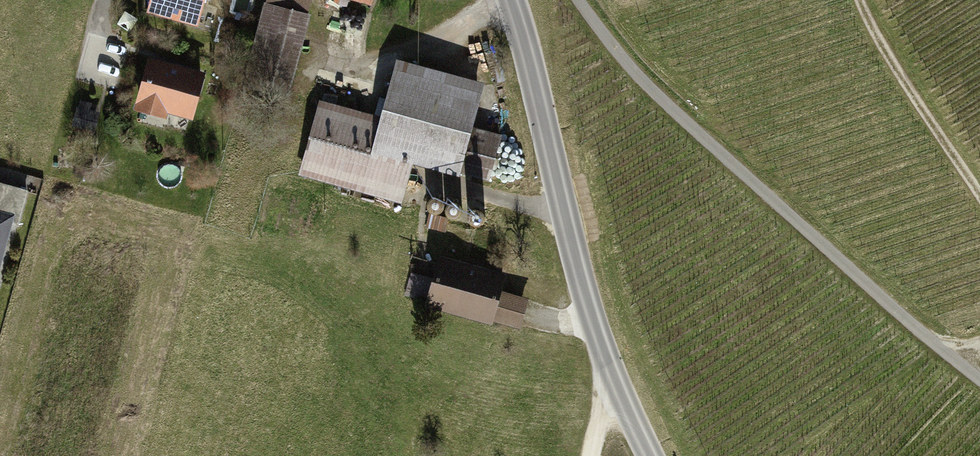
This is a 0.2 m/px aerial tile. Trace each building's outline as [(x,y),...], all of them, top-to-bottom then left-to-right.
[(146,12),(197,26),(205,0),(150,0),(146,12)] [(246,79),(293,92),(318,0),(268,0),(246,79)] [(372,10),(375,0),(336,0),(372,10)] [(210,71),(150,55),(135,110),(195,126),(210,71)] [(381,119),(320,103),(301,173),(402,201),(412,166),(464,180),(466,173),(490,180),(503,135),(476,128),(487,88),(396,63),(381,119)] [(0,214),(0,263),(13,217),(0,214)] [(512,276),(443,254),(426,307),(492,328),(495,321),(521,329),(531,297),(508,289),(512,276)]
